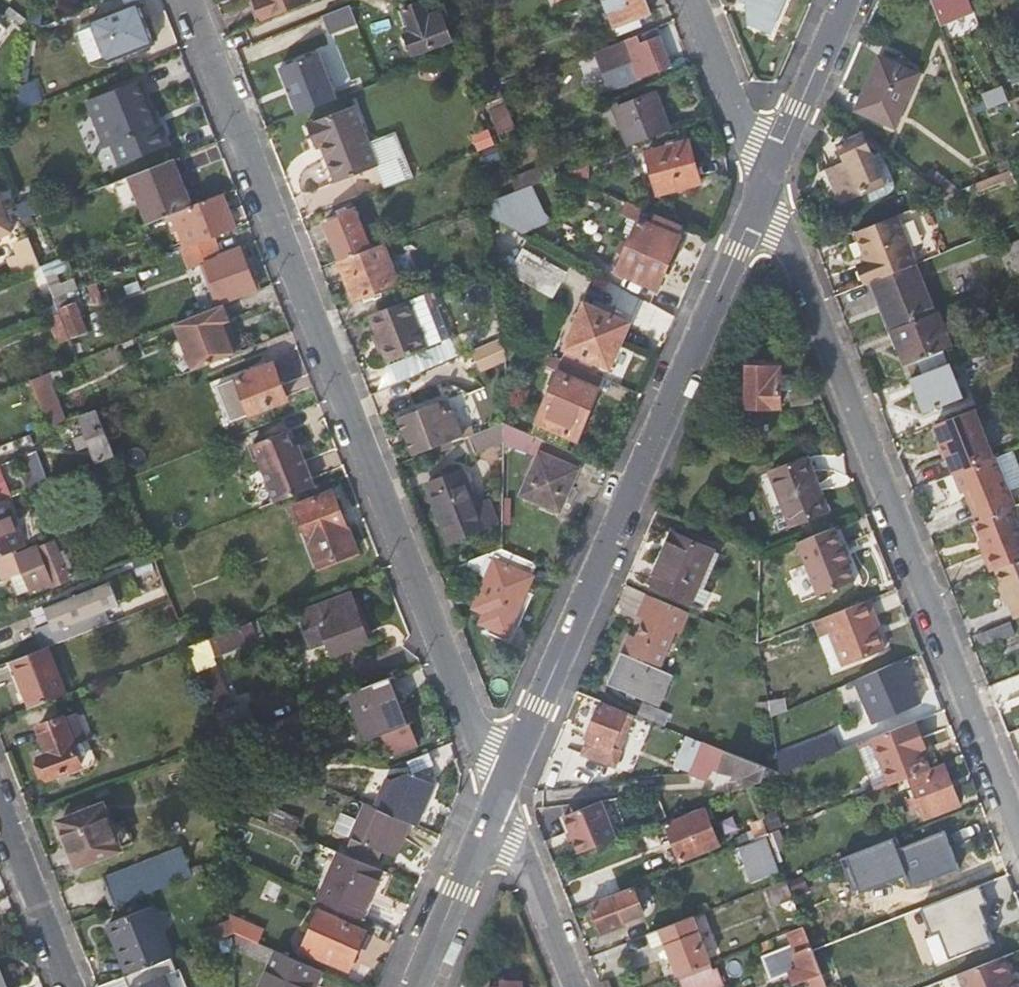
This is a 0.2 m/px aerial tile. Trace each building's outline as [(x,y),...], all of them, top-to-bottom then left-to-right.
[(262,20),(311,0),(255,0),(262,20)] [(410,30),(405,33),(413,54),(451,39),(441,9),(428,13),(423,0),(403,8),(410,30)] [(646,0),(603,0),(618,36),(641,26),(637,17),(651,13),(646,0)] [(784,0),(748,0),(752,22),(771,30),(784,0)] [(941,25),(972,12),(968,0),(931,0),(941,25)] [(90,62),(104,56),(106,60),(153,41),(139,3),(91,22),(92,25),(77,31),(90,62)] [(358,22),(350,3),(322,14),(329,33),(358,22)] [(641,41),(638,35),(593,52),(601,72),(631,61),(638,80),(672,66),(660,34),(641,41)] [(1002,47),(993,51),(998,63),(1006,59),(1002,47)] [(291,96),(297,112),(336,97),(318,51),(279,66),(286,82),(288,81),(294,96),(291,96)] [(865,93),(869,94),(862,112),(896,126),(919,73),(881,57),(865,93)] [(137,81),(87,100),(104,145),(111,142),(119,164),(169,144),(160,122),(154,124),(137,81)] [(1002,85),(982,93),(988,109),(1009,101),(1002,85)] [(613,107),(628,146),(672,129),(656,90),(613,107)] [(498,132),(515,126),(504,100),(501,91),(485,97),(488,106),(498,132)] [(354,105),(308,124),(317,146),(322,145),(336,181),(377,163),(354,105)] [(490,131),(476,136),(481,150),(495,144),(490,131)] [(893,169),(878,145),(870,148),(863,132),(839,143),(845,158),(826,166),(840,201),(870,190),(873,196),(891,189),(894,188),(896,186),(898,184),(898,183),(893,169)] [(689,139),(646,150),(657,194),(701,183),(689,139)] [(881,144),(878,145),(893,169),(907,164),(881,144)] [(481,151),(486,164),(500,159),(495,145),(481,151)] [(377,163),(386,187),(413,177),(404,153),(377,163)] [(1000,174),(1013,170),(1017,168),(1013,156),(996,163),(1000,174)] [(129,175),(148,224),(165,217),(192,207),(193,206),(174,157),(129,175)] [(562,172),(583,182),(592,160),(562,172)] [(545,179),(556,175),(551,162),(540,167),(545,179)] [(516,191),(545,179),(540,167),(540,166),(511,176),(516,191)] [(487,215),(523,234),(554,221),(545,212),(533,185),(516,191),(485,203),(487,215)] [(223,194),(193,206),(192,207),(165,217),(171,234),(179,231),(185,247),(205,239),(214,236),(236,227),(223,194)] [(12,232),(0,201),(0,237),(12,232)] [(682,225),(628,201),(622,214),(630,217),(638,220),(631,236),(617,268),(659,287),(680,238),(677,237),(682,225)] [(322,221),(338,261),(371,248),(355,208),(322,221)] [(918,264),(897,214),(855,231),(868,262),(862,264),(868,283),(874,281),(918,264)] [(631,236),(638,220),(630,217),(623,232),(631,236)] [(258,288),(242,245),(221,253),(214,236),(205,239),(185,247),(182,248),(190,269),(205,263),(215,289),(218,288),(223,302),(258,288)] [(30,271),(41,266),(29,237),(16,243),(21,253),(7,259),(15,277),(30,271)] [(1004,245),(1014,271),(1018,269),(1018,240),(1004,245)] [(398,283),(383,243),(371,248),(338,261),(354,300),(398,283)] [(519,260),(512,272),(553,294),(565,271),(516,245),(510,255),(519,260)] [(874,281),(893,329),(937,311),(918,264),(874,281)] [(30,271),(48,317),(59,312),(41,266),(30,271)] [(57,271),(45,276),(54,298),(64,294),(79,288),(74,278),(61,283),(57,271)] [(437,289),(423,294),(429,309),(443,304),(437,289)] [(68,306),(64,294),(56,298),(60,309),(61,309),(68,306)] [(429,309),(423,294),(408,300),(426,346),(441,340),(429,309)] [(391,360),(426,346),(408,300),(372,314),(391,360)] [(86,331),(75,303),(68,306),(61,309),(72,337),(86,331)] [(174,324),(192,371),(229,357),(222,337),(217,326),(222,324),(229,321),(222,305),(174,324)] [(587,305),(563,360),(604,378),(628,323),(587,305)] [(953,343),(940,310),(937,311),(893,329),(906,362),(918,357),(944,346),(953,343)] [(69,339),(59,312),(48,317),(47,317),(58,344),(69,339)] [(784,315),(773,319),(780,335),(791,331),(784,315)] [(226,335),(222,324),(217,326),(222,337),(226,335)] [(506,337),(472,352),(481,372),(505,362),(506,337)] [(944,346),(918,357),(924,374),(951,363),(944,346)] [(544,367),(558,372),(563,360),(549,354),(544,367)] [(577,440),(604,378),(563,360),(558,372),(536,422),(577,440)] [(58,414),(93,400),(86,382),(79,362),(43,376),(58,414)] [(288,397),(275,363),(218,385),(231,420),(288,397)] [(782,363),(746,364),(747,406),(783,405),(782,388),(782,373),(782,363)] [(964,397),(951,363),(924,374),(912,379),(925,412),(964,397)] [(782,373),(782,388),(797,388),(796,372),(782,373)] [(782,388),(783,405),(817,405),(815,387),(797,388),(782,388)] [(449,400),(440,403),(445,415),(454,411),(449,400)] [(439,401),(400,416),(414,455),(463,435),(454,411),(445,415),(440,403),(439,401)] [(80,416),(98,463),(115,456),(96,409),(80,416)] [(956,474),(994,458),(975,410),(936,426),(955,474),(956,474)] [(559,509),(582,457),(563,448),(537,436),(503,422),(503,423),(503,433),(502,443),(538,459),(523,493),(559,509)] [(477,454),(502,444),(502,443),(503,433),(503,423),(470,436),(477,454)] [(260,468),(272,497),(274,502),(315,486),(303,454),(296,456),(286,430),(251,444),(260,468)] [(85,434),(74,437),(78,450),(89,446),(85,434)] [(1018,470),(1018,465),(1013,450),(994,458),(956,474),(963,492),(971,488),(983,517),(1010,506),(1016,504),(1010,489),(1016,487),(1013,480),(1018,478),(1018,471),(1018,470)] [(810,456),(769,472),(790,526),(830,509),(810,456)] [(7,497),(11,496),(6,483),(0,466),(0,500),(7,497)] [(258,503),(272,497),(260,468),(246,474),(258,503)] [(447,542),(485,526),(476,503),(462,469),(425,483),(447,542)] [(32,473),(6,483),(11,496),(37,486),(32,473)] [(971,488),(963,492),(975,521),(976,520),(983,517),(971,488)] [(338,509),(335,510),(327,491),(296,504),(321,567),(356,553),(338,509)] [(7,497),(0,500),(0,555),(18,548),(26,545),(7,497)] [(491,497),(476,503),(485,526),(500,520),(491,497)] [(991,570),(996,568),(1018,559),(1018,530),(1010,506),(983,517),(976,520),(987,550),(984,551),(991,570)] [(842,542),(836,524),(798,539),(818,592),(855,578),(849,561),(842,542)] [(708,604),(714,591),(708,587),(723,552),(673,530),(651,581),(694,599),(695,598),(708,604)] [(162,532),(148,539),(152,550),(167,544),(162,532)] [(56,538),(19,553),(18,548),(0,555),(0,569),(4,578),(12,575),(24,570),(32,591),(49,584),(50,586),(71,578),(56,538)] [(845,541),(842,542),(849,561),(852,560),(845,541)] [(506,634),(536,564),(500,549),(456,566),(459,575),(468,571),(485,578),(473,607),(483,611),(479,623),(506,634)] [(996,568),(1015,617),(1018,616),(1018,559),(996,568)] [(24,570),(12,575),(20,595),(32,591),(24,570)] [(123,605),(112,578),(42,605),(53,633),(123,605)] [(684,631),(692,611),(648,592),(639,612),(645,615),(638,634),(635,640),(628,637),(622,650),(640,658),(641,657),(662,666),(677,629),(684,631)] [(313,647),(327,642),(333,657),(370,642),(351,596),(301,616),(313,647)] [(879,615),(872,598),(817,619),(824,635),(833,632),(846,664),(847,666),(889,650),(879,626),(876,627),(872,618),(879,615)] [(883,624),(879,615),(872,618),(876,627),(879,626),(883,624)] [(1018,632),(1013,618),(975,633),(981,647),(1018,632)] [(259,640),(252,620),(188,645),(198,671),(225,740),(230,738),(247,732),(257,728),(246,701),(233,706),(214,657),(259,640)] [(630,632),(628,637),(635,640),(638,634),(630,632)] [(846,664),(833,632),(824,635),(818,638),(830,669),(846,664)] [(184,634),(176,637),(181,648),(188,645),(184,634)] [(66,692),(48,645),(10,659),(28,707),(36,704),(66,692)] [(662,702),(674,673),(650,662),(649,666),(622,654),(611,680),(662,702)] [(924,701),(906,657),(860,676),(878,720),(924,701)] [(352,700),(368,740),(373,738),(405,726),(412,724),(403,699),(397,701),(388,677),(335,697),(338,705),(352,700)] [(783,697),(770,700),(771,711),(784,706),(783,697)] [(635,714),(601,701),(587,737),(590,739),(585,751),(617,765),(624,751),(620,749),(635,714)] [(666,724),(671,713),(644,701),(639,712),(666,724)] [(791,766),(784,706),(771,711),(772,716),(781,769),(791,766)] [(47,751),(39,754),(47,776),(85,761),(65,714),(37,725),(47,751)] [(923,749),(912,721),(885,731),(873,736),(892,783),(900,780),(912,776),(925,771),(917,751),(923,749)] [(413,748),(405,726),(373,738),(375,746),(384,743),(389,757),(413,748)] [(732,780),(736,790),(750,785),(781,772),(781,770),(703,740),(692,770),(690,774),(701,778),(706,767),(738,774),(739,777),(732,780)] [(962,803),(946,762),(925,771),(912,776),(919,794),(923,806),(928,816),(962,803)] [(388,778),(376,807),(410,822),(418,825),(436,784),(413,774),(392,780),(388,778)] [(109,786),(96,790),(98,796),(111,791),(109,786)] [(923,806),(919,794),(905,800),(909,811),(923,806)] [(602,799),(565,814),(581,852),(617,837),(602,799)] [(111,823),(103,803),(94,808),(91,801),(78,806),(81,813),(60,821),(77,864),(121,847),(135,841),(125,818),(111,823)] [(403,839),(410,822),(376,807),(367,803),(359,819),(344,814),(337,829),(352,836),(347,848),(377,862),(382,851),(392,855),(400,839),(403,839)] [(707,805),(668,822),(682,861),(722,845),(707,805)] [(275,809),(269,823),(295,833),(301,818),(275,809)] [(774,809),(761,814),(762,817),(768,832),(781,827),(774,809)] [(750,822),(756,837),(768,832),(762,817),(750,822)] [(788,844),(781,827),(768,832),(775,850),(788,844)] [(753,882),(783,869),(775,850),(768,832),(756,837),(741,843),(738,844),(753,882)] [(912,875),(915,885),(959,867),(946,832),(902,849),(897,836),(844,856),(858,891),(863,889),(865,894),(912,875)] [(167,862),(106,885),(115,906),(168,886),(193,876),(181,846),(163,853),(167,862)] [(337,850),(316,898),(361,918),(382,869),(337,850)] [(163,853),(103,876),(106,885),(167,862),(163,853)] [(804,875),(789,882),(795,897),(810,891),(804,875)] [(938,964),(994,943),(986,923),(989,922),(982,904),(988,901),(982,884),(926,905),(937,933),(927,936),(938,964)] [(644,912),(634,885),(591,901),(604,935),(628,925),(627,920),(644,912)] [(107,921),(128,974),(161,961),(172,957),(174,956),(152,903),(107,921)] [(366,931),(318,910),(301,949),(348,970),(357,949),(362,952),(369,935),(365,933),(366,931)] [(713,961),(695,915),(649,933),(653,946),(666,941),(679,974),(706,963),(713,961)] [(232,917),(229,918),(235,932),(236,933),(243,936),(249,921),(232,917)] [(203,929),(208,943),(235,932),(229,918),(203,929)] [(243,936),(261,944),(268,929),(249,921),(243,936)] [(814,949),(805,926),(789,932),(794,943),(763,955),(773,980),(792,973),(796,983),(808,979),(823,973),(814,949)] [(321,971),(261,944),(243,936),(236,933),(236,951),(268,965),(259,986),(260,986),(309,986),(312,981),(316,982),(321,971)] [(1005,955),(960,972),(965,986),(1018,986),(1018,982),(1016,983),(1012,974),(1005,955)] [(172,957),(161,961),(167,975),(177,971),(172,957)] [(161,961),(128,974),(125,975),(130,986),(172,986),(167,975),(161,961)] [(706,963),(679,974),(684,986),(716,986),(710,971),(706,963)] [(710,971),(716,986),(723,986),(726,985),(719,968),(710,971)] [(823,973),(808,979),(811,986),(829,986),(823,973)]
